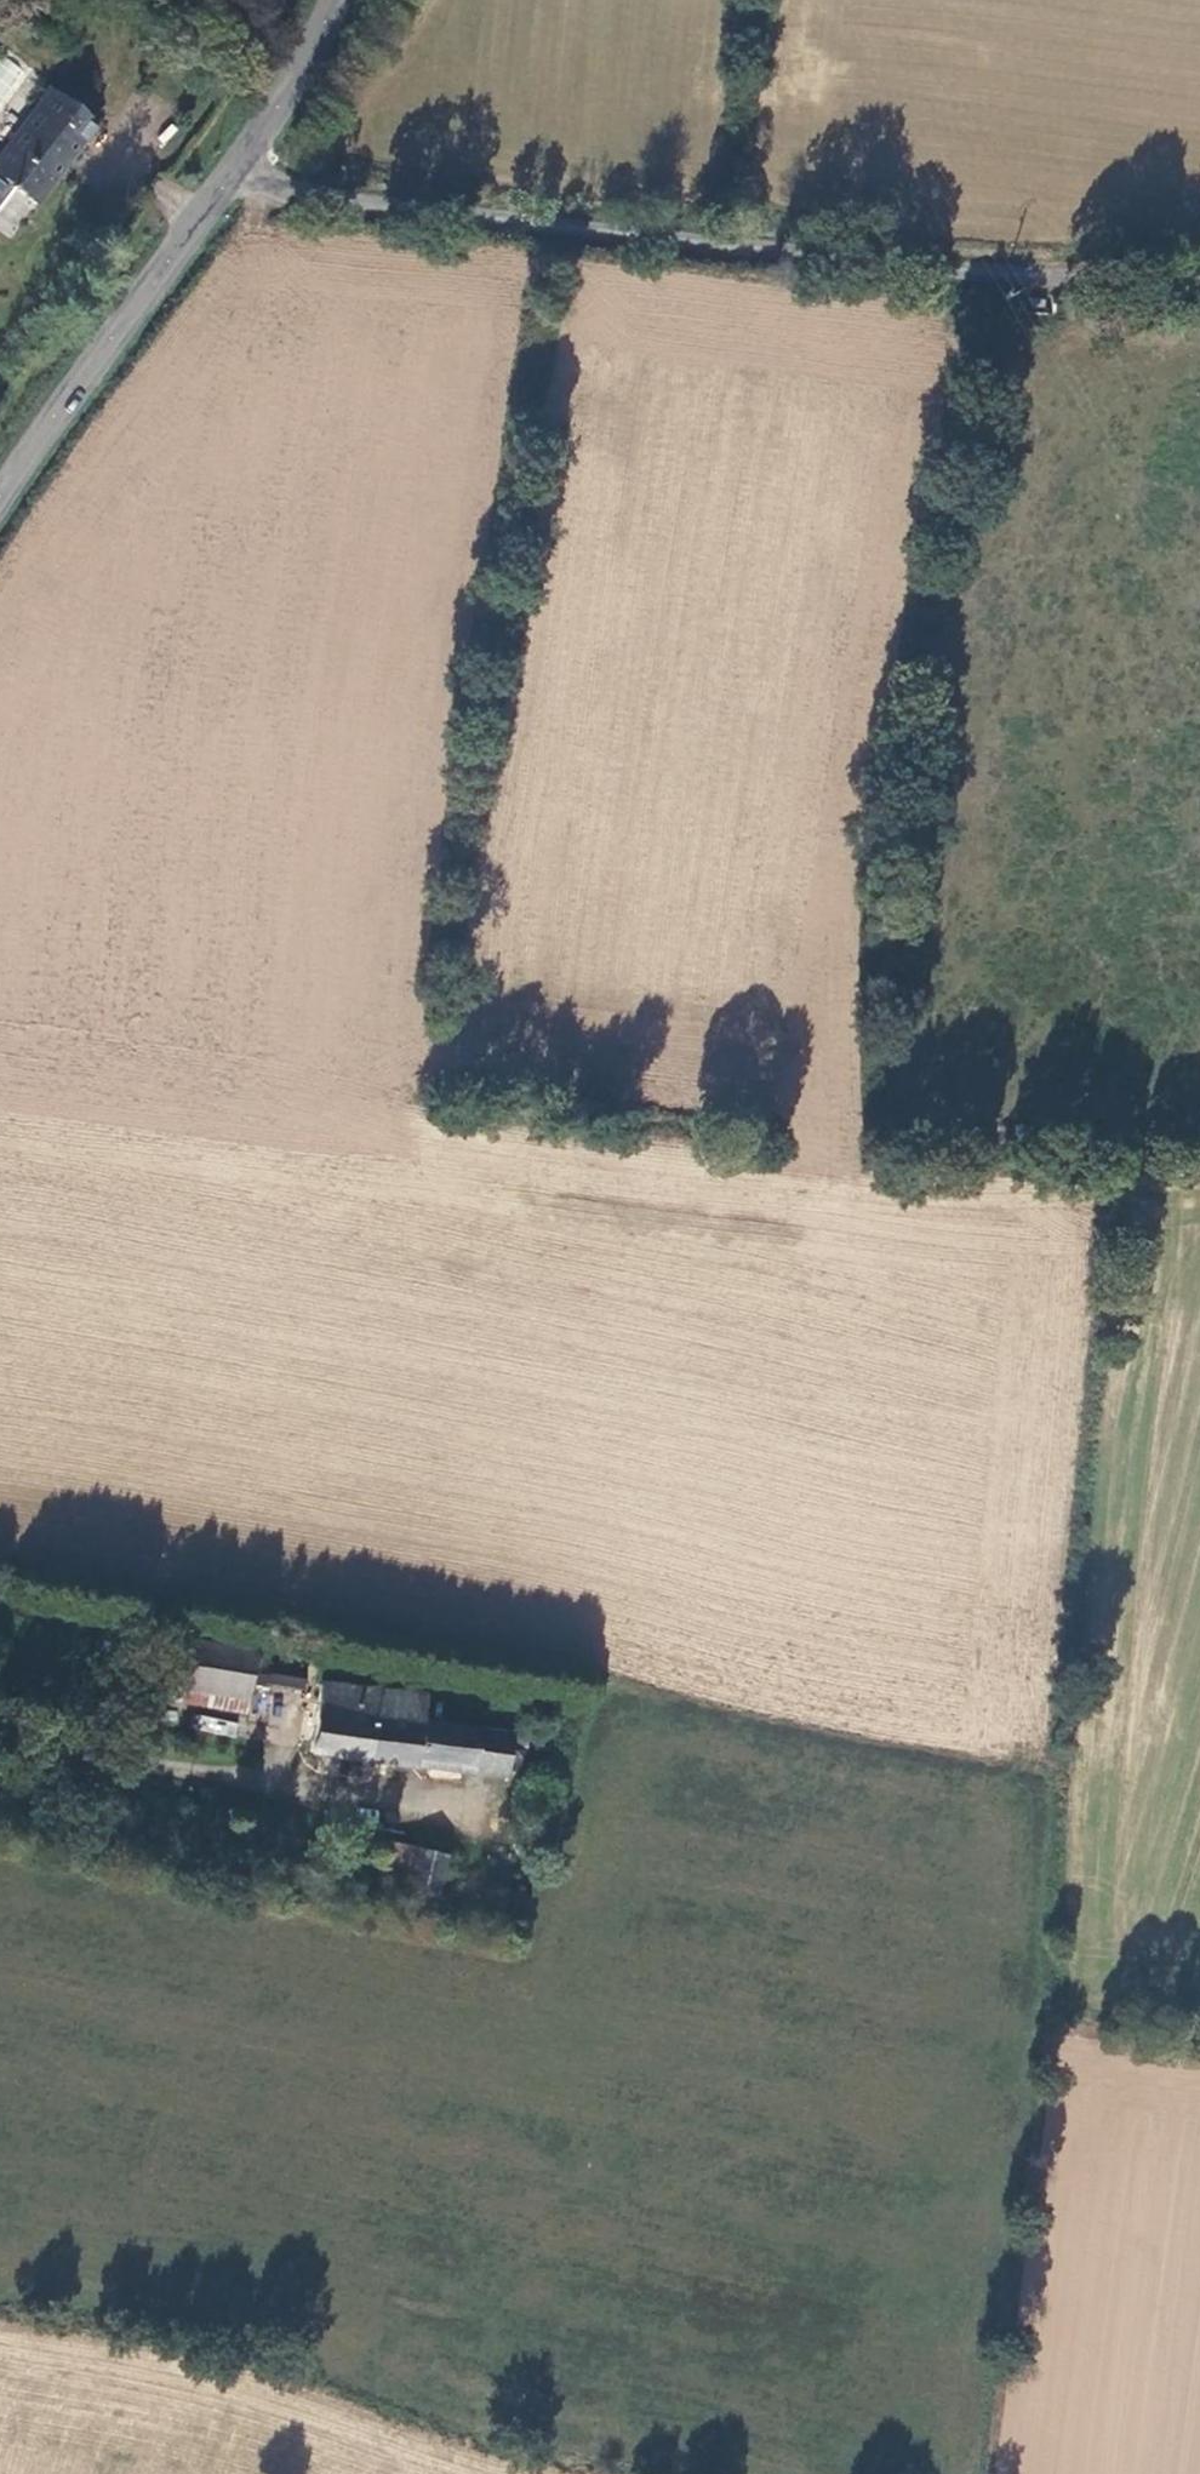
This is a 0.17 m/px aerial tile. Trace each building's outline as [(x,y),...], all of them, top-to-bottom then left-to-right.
[(96,124),(49,91),(0,159),(0,203),(11,188),(37,206),(96,124)] [(255,1652),(177,1639),(172,1686),(246,1697),(255,1652)] [(257,1674),(257,1689),(303,1692),(304,1676),(257,1674)] [(454,1726),(455,1718),(436,1716),(437,1706),(428,1704),(429,1697),(324,1684),(315,1755),(508,1778),(509,1770),(523,1771),(528,1735),(454,1726)] [(413,1904),(421,1850),(394,1843),(383,1898),(413,1904)] [(448,1857),(421,1850),(413,1904),(438,1909),(448,1857)]
